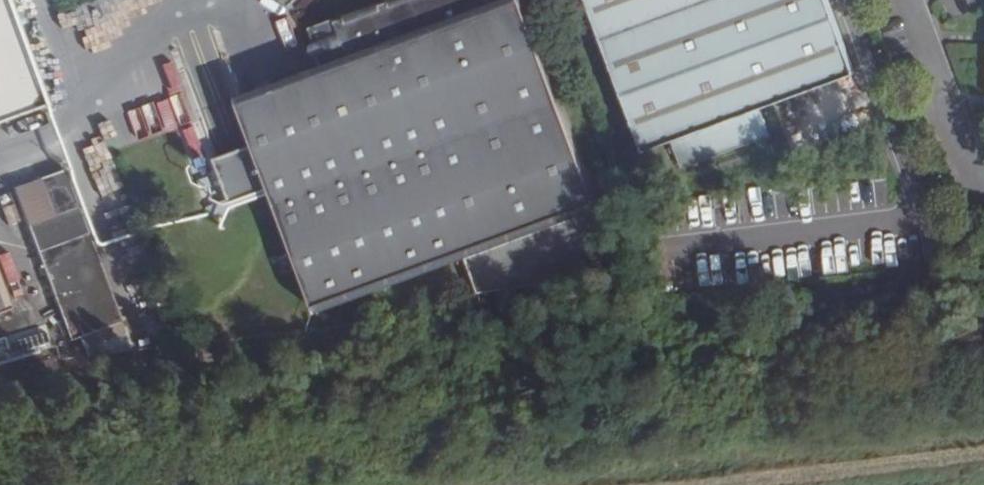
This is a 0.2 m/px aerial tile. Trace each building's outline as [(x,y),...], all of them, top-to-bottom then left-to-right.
[(238,94),(316,310),(598,206),(521,0),(398,0),(392,2),(392,0),(378,0),(380,6),(348,18),(346,11),(332,17),(330,12),(305,21),(312,41),(309,42),(317,65),(238,94)] [(759,109),(855,73),(828,0),(593,0),(649,150),(674,141),(759,109)] [(770,137),(759,109),(674,141),(680,157),(684,169),(770,137)] [(64,163),(15,181),(73,332),(111,318),(116,317),(122,314),(64,163)] [(11,304),(0,275),(0,308),(11,304)] [(20,351),(52,345),(48,325),(17,331),(20,351)]
